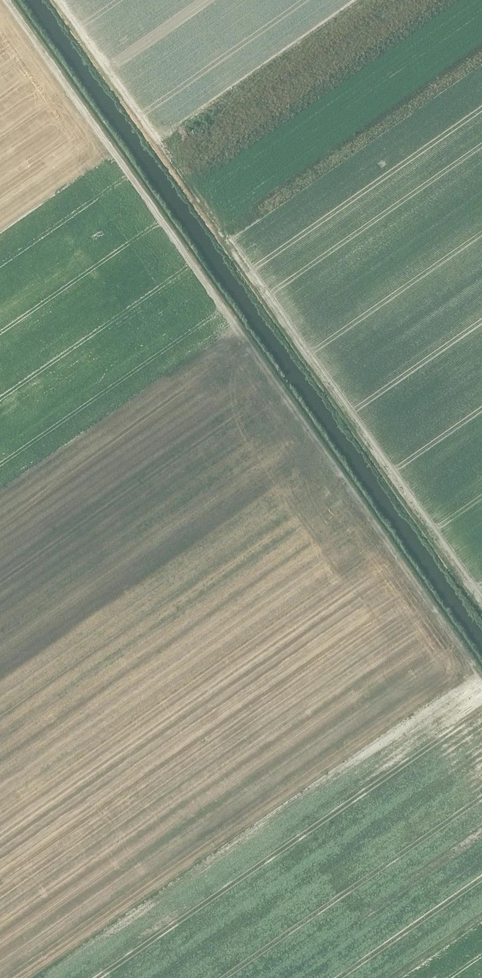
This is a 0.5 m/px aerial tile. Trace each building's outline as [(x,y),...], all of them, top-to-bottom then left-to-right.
[(337,383),(344,395),(352,390),(345,379),(337,383)]
